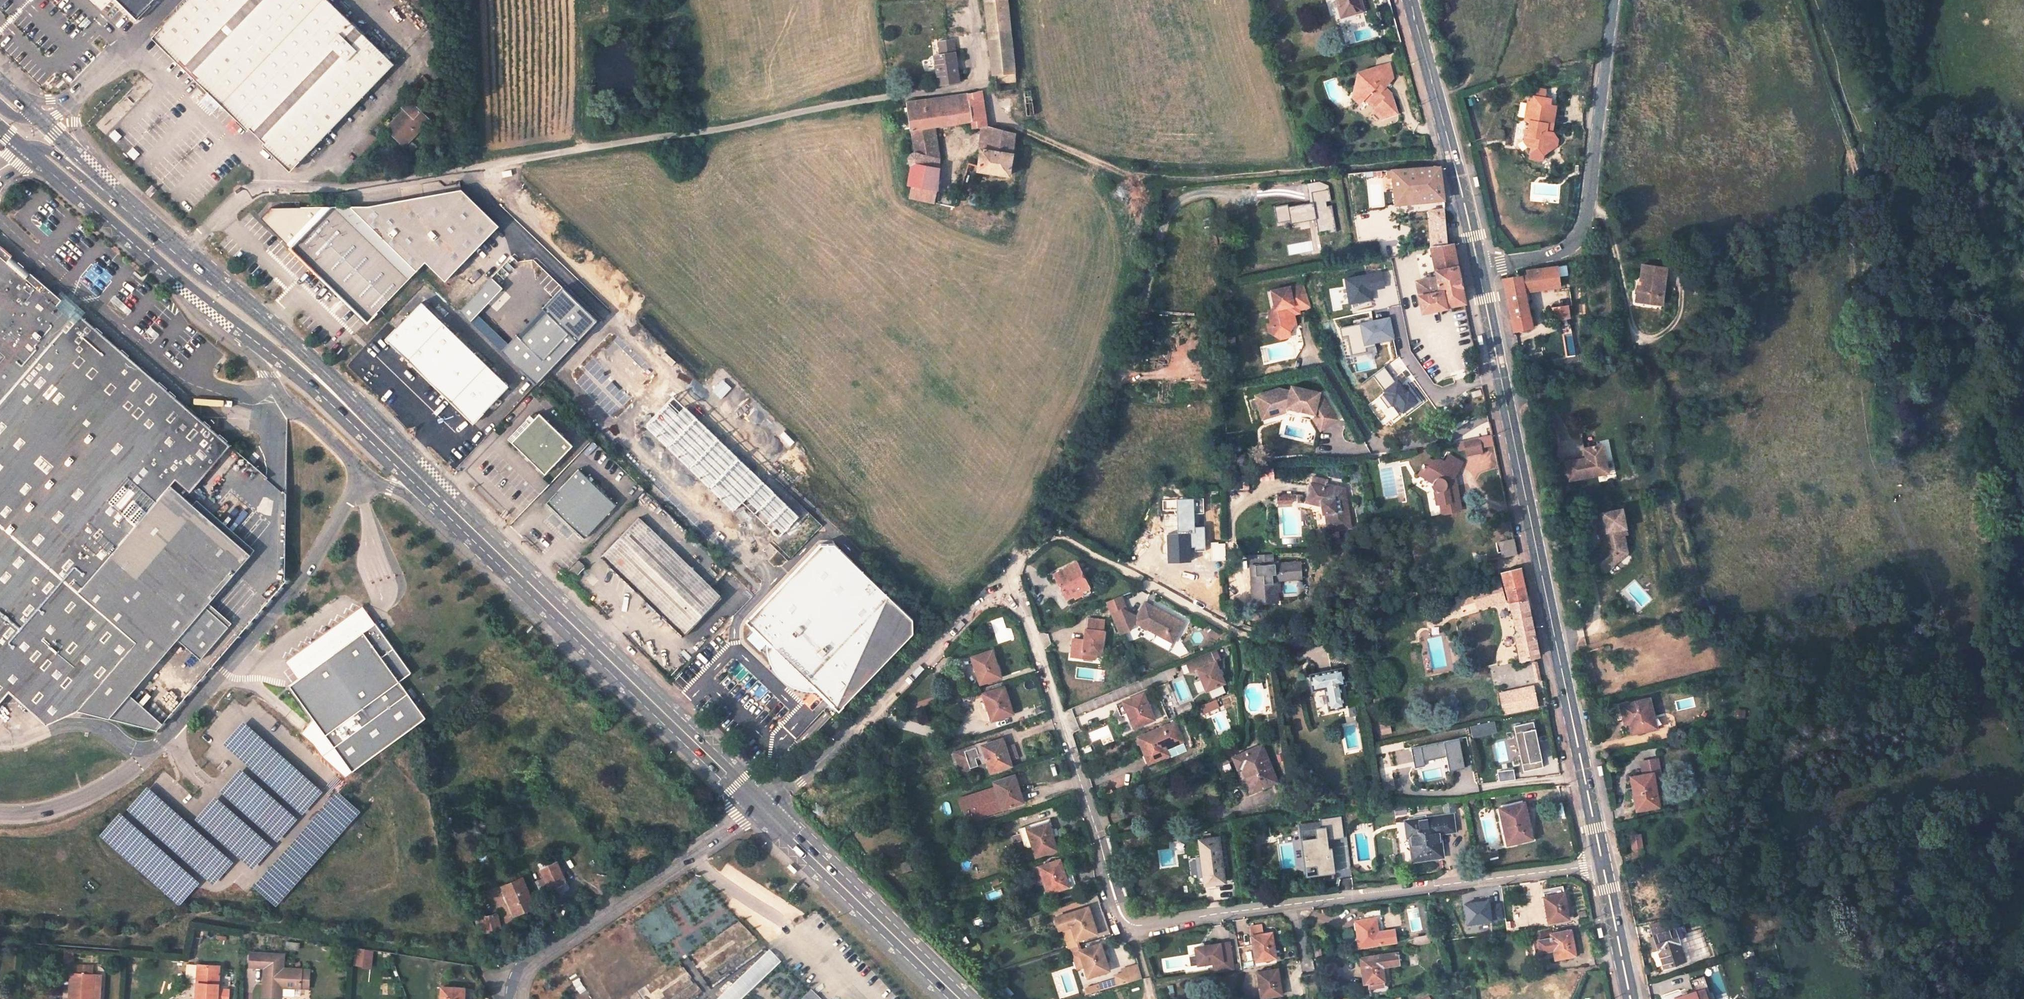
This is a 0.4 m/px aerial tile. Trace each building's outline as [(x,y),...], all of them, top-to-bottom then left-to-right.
[(150,0),(117,0),(133,17),(150,0)] [(295,165),(398,61),(336,0),(188,0),(158,30),(165,37),(295,165)] [(1006,0),(982,0),(984,12),(1006,9),(1006,0)] [(1341,10),(1365,4),(1364,0),(1339,0),(1341,10)] [(1012,68),(1006,9),(984,12),(990,70),(996,69),(1012,68)] [(954,51),(932,54),(937,85),(958,82),(954,51)] [(1394,57),(1377,59),(1388,68),(1392,72),(1394,57)] [(1377,59),(1370,58),(1362,67),(1365,69),(1357,77),(1361,80),(1355,89),(1362,96),(1368,90),(1379,99),(1376,102),(1386,110),(1390,104),(1395,109),(1399,105),(1396,95),(1389,89),(1393,85),(1382,75),(1388,68),(1377,59)] [(1013,77),(1012,68),(996,69),(997,78),(1013,77)] [(1025,85),(1028,96),(1035,95),(1033,84),(1025,85)] [(935,125),(975,121),(975,125),(987,124),(989,123),(982,90),(970,92),(971,100),(960,102),(959,94),(927,98),(908,101),(912,128),(924,127),(935,125)] [(960,102),(971,100),(970,92),(959,94),(960,102)] [(1035,95),(1028,96),(1030,109),(1038,108),(1035,95)] [(401,109),(382,128),(402,147),(428,120),(407,99),(399,107),(401,109)] [(1553,104),(1536,101),(1535,108),(1531,107),(1529,127),(1534,128),(1532,136),(1529,136),(1528,149),(1532,153),(1537,154),(1536,160),(1539,160),(1547,156),(1551,156),(1559,150),(1559,145),(1554,138),(1557,138),(1558,133),(1556,130),(1558,111),(1553,110),(1553,104)] [(987,124),(983,149),(990,150),(990,149),(995,150),(996,146),(993,146),(995,140),(1004,141),(1007,129),(989,123),(987,124)] [(924,145),(939,143),(935,125),(924,127),(924,135),(916,136),(916,141),(918,151),(924,151),(924,145)] [(907,128),(910,142),(916,141),(916,136),(924,135),(924,127),(912,128),(907,128)] [(990,150),(983,149),(979,167),(1011,173),(1018,132),(1007,129),(1004,141),(995,140),(993,146),(996,146),(995,150),(990,149),(990,150)] [(939,143),(924,145),(924,151),(918,151),(916,151),(914,152),(913,153),(912,155),(911,157),(911,159),(914,165),(913,173),(923,175),(922,187),(934,189),(935,188),(941,154),(939,143)] [(1539,160),(1536,160),(1535,167),(1546,167),(1547,156),(1539,160)] [(1391,171),(1395,171),(1398,199),(1445,194),(1441,162),(1390,166),(1391,171)] [(1306,203),(1271,207),(1274,224),(1311,220),(1313,233),(1334,231),(1330,203),(1327,181),(1303,184),(1306,203)] [(934,189),(922,187),(915,185),(913,196),(927,198),(934,189)] [(277,205),(266,218),(376,325),(432,266),(449,282),(502,227),(459,186),(363,203),(277,205)] [(1446,203),(1431,205),(1433,240),(1450,237),(1446,203)] [(982,226),(974,224),(972,231),(980,233),(982,226)] [(1433,240),(1438,272),(1421,276),(1429,305),(1467,297),(1454,236),(1450,237),(1433,240)] [(175,637),(197,657),(227,625),(205,605),(252,555),(189,495),(175,482),(180,476),(194,489),(223,458),(230,449),(0,256),(0,684),(4,679),(41,713),(77,700),(104,712),(125,690),(175,637)] [(1672,270),(1646,267),(1645,280),(1647,280),(1646,288),(1640,287),(1639,296),(1648,297),(1647,307),(1664,308),(1664,298),(1670,299),(1672,270)] [(1542,270),(1546,291),(1562,289),(1558,268),(1542,270)] [(1338,278),(1343,304),(1369,300),(1367,290),(1382,287),(1379,270),(1338,278)] [(1513,333),(1532,330),(1526,294),(1546,291),(1542,270),(1527,272),(1528,278),(1502,282),(1513,333)] [(1297,309),(1300,303),(1303,305),(1314,302),(1306,278),(1275,286),(1279,304),(1276,305),(1272,306),(1275,318),(1277,326),(1285,331),(1293,329),(1291,321),(1297,319),(1300,319),(1297,309)] [(1648,297),(1639,296),(1638,306),(1647,307),(1648,297)] [(433,306),(395,346),(479,424),(516,385),(433,306)] [(1568,309),(1553,311),(1556,330),(1570,329),(1569,323),(1574,323),(1573,318),(1569,318),(1568,309)] [(1387,317),(1336,326),(1338,335),(1344,334),(1347,354),(1372,349),(1370,343),(1391,339),(1387,317)] [(1294,333),(1293,329),(1285,331),(1277,326),(1275,318),(1271,319),(1273,329),(1285,335),(1294,333)] [(573,369),(562,382),(573,392),(585,379),(573,369)] [(1249,394),(1256,420),(1285,413),(1311,417),(1314,430),(1332,425),(1323,391),(1284,385),(1284,388),(1276,387),(1249,394)] [(547,470),(574,442),(541,410),(535,415),(532,412),(528,416),(531,420),(513,439),(547,470)] [(1496,429),(1484,431),(1486,440),(1498,438),(1496,429)] [(1470,442),(1471,448),(1487,445),(1486,440),(1484,431),(1468,434),(1470,442)] [(1608,475),(1603,447),(1586,450),(1588,460),(1568,464),(1571,482),(1608,475)] [(223,458),(264,490),(267,479),(230,449),(223,458)] [(1434,452),(1423,468),(1440,477),(1439,480),(1440,484),(1441,486),(1443,488),(1445,489),(1450,513),(1464,510),(1462,503),(1469,502),(1465,481),(1460,482),(1458,474),(1468,459),(1454,451),(1450,457),(1444,454),(1437,455),(1434,452)] [(549,500),(587,535),(620,501),(582,466),(549,500)] [(189,495),(194,489),(180,476),(175,482),(189,495)] [(1330,481),(1314,477),(1312,490),(1324,492),(1326,505),(1330,505),(1333,522),(1355,518),(1351,490),(1349,490),(1348,483),(1346,483),(1347,481),(1331,477),(1330,481)] [(1295,488),(1279,488),(1279,498),(1295,497),(1295,488)] [(1625,535),(1620,511),(1594,517),(1598,535),(1601,535),(1602,540),(1603,539),(1607,544),(1590,558),(1603,574),(1618,561),(1612,554),(1617,550),(1624,548),(1622,536),(1625,535)] [(606,553),(688,632),(723,593),(642,515),(606,553)] [(1198,534),(1177,535),(1178,563),(1199,562),(1198,534)] [(1496,540),(1498,557),(1515,555),(1513,538),(1496,540)] [(841,705),(857,688),(915,630),(916,615),(839,540),(823,541),(750,617),(775,641),(777,647),(780,654),(784,660),(791,667),(797,672),(803,676),(810,679),(816,681),(841,705)] [(1617,550),(1612,554),(1618,561),(1626,555),(1624,548),(1617,550)] [(1277,581),(1301,579),(1300,560),(1272,561),(1272,553),(1246,555),(1249,604),(1278,603),(1277,581)] [(576,566),(581,572),(589,563),(583,558),(576,566)] [(1083,560),(1060,569),(1069,594),(1092,584),(1083,560)] [(1524,578),(1521,562),(1508,566),(1511,581),(1523,578),(1524,578)] [(1473,582),(1470,584),(1474,603),(1509,592),(1507,582),(1506,577),(1473,582)] [(1524,578),(1523,578),(1511,581),(1515,598),(1527,595),(1524,578)] [(1470,584),(1461,588),(1466,606),(1474,603),(1470,584)] [(1515,598),(1520,623),(1517,628),(1523,655),(1539,652),(1527,595),(1515,598)] [(1141,600),(1135,612),(1143,616),(1149,604),(1141,600)] [(1139,625),(1172,641),(1182,621),(1149,604),(1143,616),(1135,612),(1128,609),(1117,613),(1125,635),(1136,631),(1139,625)] [(300,676),(377,623),(371,615),(365,607),(289,660),(300,676)] [(1085,646),(1100,645),(1098,622),(1081,623),(1081,636),(1071,637),(1071,653),(1085,652),(1085,646)] [(350,772),(423,717),(398,681),(409,673),(377,623),(300,676),(288,685),(312,720),(350,772)] [(978,658),(976,658),(982,676),(1002,669),(994,643),(976,649),(978,658)] [(1214,651),(1183,661),(1187,672),(1194,670),(1201,692),(1209,690),(1212,698),(1228,692),(1214,651)] [(1345,662),(1314,668),(1316,682),(1327,680),(1332,702),(1347,699),(1343,677),(1347,677),(1345,662)] [(1005,680),(985,686),(991,704),(993,703),(996,712),(1014,707),(1005,680)] [(1536,685),(1506,686),(1507,700),(1536,700),(1536,685)] [(1126,693),(1129,703),(1128,703),(1135,721),(1156,713),(1146,686),(1126,693)] [(1391,687),(1379,689),(1380,696),(1392,693),(1391,687)] [(104,712),(149,732),(156,724),(125,690),(104,712)] [(1201,704),(1204,718),(1220,714),(1217,700),(1201,704)] [(1628,709),(1622,710),(1625,723),(1630,722),(1631,727),(1632,735),(1645,733),(1646,736),(1659,733),(1656,720),(1653,721),(1649,702),(1627,706),(1628,709)] [(842,715),(837,721),(841,725),(846,720),(842,715)] [(1140,731),(1147,749),(1148,748),(1152,757),(1170,750),(1168,744),(1185,737),(1178,717),(1159,724),(1140,731)] [(344,777),(350,772),(312,720),(299,734),(311,745),(320,757),(344,777)] [(240,721),(219,743),(300,815),(320,792),(240,721)] [(1495,722),(1468,725),(1469,736),(1496,733),(1495,722)] [(1519,771),(1539,768),(1532,722),(1512,725),(1519,771)] [(985,747),(991,766),(1011,759),(1002,732),(983,738),(956,746),(962,763),(980,757),(978,749),(985,747)] [(1443,760),(1445,771),(1463,769),(1459,739),(1409,746),(1412,765),(1443,760)] [(1281,776),(1265,741),(1247,749),(1242,752),(1248,765),(1240,769),(1246,781),(1250,779),(1253,778),(1257,787),(1281,776)] [(236,767),(215,790),(275,842),(295,819),(236,767)] [(1496,772),(1497,781),(1513,778),(1511,769),(1496,772)] [(1024,797),(1015,770),(994,776),(1000,795),(1001,794),(1004,803),(1024,797)] [(1654,776),(1633,780),(1640,812),(1661,808),(1654,776)] [(124,809),(210,885),(230,863),(145,785),(124,809)] [(334,791),(249,885),(273,907),(358,812),(334,791)] [(211,796),(191,819),(250,870),(271,847),(211,796)] [(1525,800),(1501,803),(1507,840),(1531,836),(1525,800)] [(1451,809),(1403,817),(1406,833),(1408,833),(1412,856),(1441,851),(1437,830),(1455,827),(1451,809)] [(96,836),(176,906),(197,883),(117,812),(96,836)] [(1050,817),(1031,824),(1034,834),(1032,834),(1038,852),(1058,845),(1050,817)] [(1299,875),(1329,873),(1326,831),(1331,831),(1332,838),(1341,837),(1340,817),(1319,818),(1320,822),(1298,824),(1299,838),(1296,838),(1299,875)] [(1222,832),(1202,833),(1207,877),(1226,875),(1222,832)] [(1644,854),(1642,839),(1632,840),(1634,855),(1644,854)] [(1060,854),(1040,860),(1047,878),(1049,878),(1053,888),(1054,887),(1055,891),(1079,883),(1073,864),(1064,867),(1060,854)] [(545,862),(540,863),(547,886),(553,884),(555,890),(566,887),(564,877),(561,878),(555,858),(552,859),(551,855),(543,857),(545,862)] [(524,879),(503,886),(512,916),(533,909),(524,879)] [(1563,888),(1545,890),(1546,901),(1544,901),(1547,918),(1567,915),(1563,888)] [(1087,899),(1055,909),(1059,923),(1062,922),(1072,919),(1077,933),(1096,927),(1087,899)] [(1360,908),(1377,906),(1376,899),(1359,901),(1360,908)] [(484,906),(478,907),(474,908),(475,912),(469,913),(472,917),(473,920),(478,919),(480,927),(497,924),(494,908),(484,909),(484,906)] [(1372,912),(1356,914),(1358,923),(1354,924),(1357,939),(1376,937),(1372,912)] [(1062,922),(1069,943),(1079,940),(1077,933),(1072,919),(1062,922)] [(1555,954),(1572,952),(1568,926),(1550,929),(1548,924),(1532,926),(1535,946),(1554,944),(1555,954)] [(1274,950),(1270,925),(1253,927),(1254,938),(1252,938),(1254,954),(1274,950)] [(1674,947),(1657,953),(1663,970),(1685,963),(1679,947),(1690,944),(1686,932),(1671,938),(1674,947)] [(1194,947),(1196,957),(1211,954),(1212,964),(1231,961),(1227,934),(1193,940),(1194,947)] [(1100,936),(1080,942),(1086,959),(1087,958),(1091,968),(1109,962),(1100,936)] [(1655,944),(1657,953),(1674,947),(1671,938),(1655,944)] [(373,968),(376,949),(360,947),(357,965),(373,968)] [(1187,948),(1188,958),(1196,957),(1194,947),(1187,948)] [(1358,950),(1361,966),(1363,966),(1365,976),(1362,976),(1365,991),(1368,990),(1383,988),(1377,948),(1358,950)] [(1240,951),(1242,962),(1249,961),(1247,950),(1240,951)] [(251,951),(251,966),(266,967),(265,968),(264,997),(282,998),(282,987),(283,987),(300,988),(301,970),(284,969),(284,953),(266,952),(251,951)] [(1117,973),(1118,979),(1143,972),(1139,959),(1123,963),(1124,967),(1115,969),(1117,973)] [(1276,961),(1255,964),(1258,979),(1260,978),(1262,989),(1280,986),(1276,961)] [(72,965),(70,998),(101,998),(103,966),(72,965)] [(220,966),(202,965),(200,984),(197,983),(196,998),(218,998),(220,966)] [(1100,977),(1102,983),(1118,979),(1117,973),(1100,977)] [(443,987),(442,998),(465,998),(465,997),(463,997),(463,988),(443,987)]
